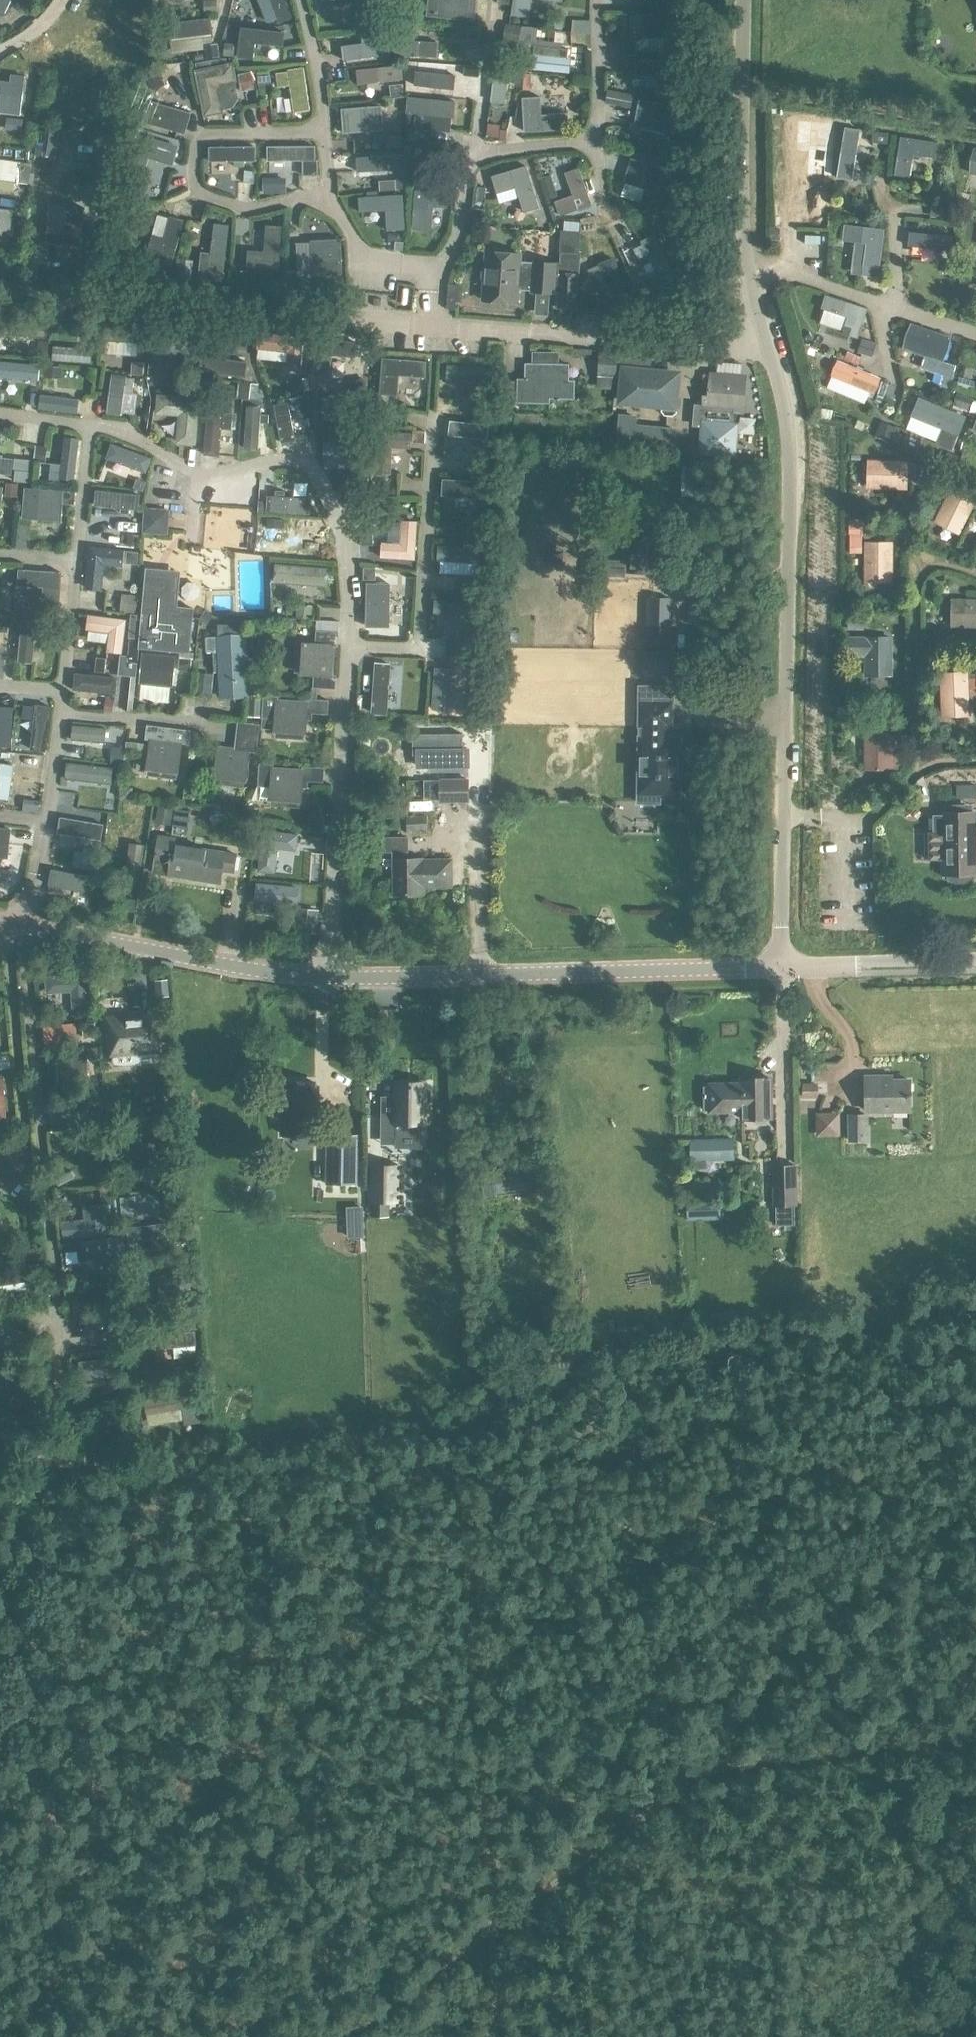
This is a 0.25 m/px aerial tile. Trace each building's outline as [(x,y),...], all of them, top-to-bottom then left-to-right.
[(3,15),(11,0),(0,0),(0,14),(3,15)] [(206,0),(206,11),(218,11),(217,0),(212,0),(206,0)] [(267,16),(269,22),(277,19),(279,23),(292,18),(285,0),(261,0),(267,16)] [(428,16),(474,22),(477,0),(430,0),(428,16)] [(514,15),(529,17),(532,0),(516,0),(514,15)] [(686,52),(686,15),(647,15),(647,39),(675,39),(675,52),(686,52)] [(555,19),(553,28),(563,30),(565,21),(555,19)] [(413,25),(398,24),(396,54),(438,57),(439,43),(412,41),(413,25)] [(519,44),(519,51),(531,52),(532,46),(534,46),(535,43),(537,44),(539,28),(522,26),(519,44)] [(468,27),(468,39),(481,39),(481,38),(481,28),(482,27),(468,27)] [(240,58),(255,60),(256,44),(282,47),(284,33),(244,28),(240,58)] [(363,44),(343,46),(345,60),(383,56),(381,34),(363,36),(363,44)] [(624,41),(624,55),(638,55),(638,50),(638,43),(638,41),(624,41)] [(226,43),(224,56),(234,57),(236,44),(226,43)] [(568,58),(569,50),(535,46),(533,68),(570,72),(571,59),(568,58)] [(207,49),(171,56),(174,67),(210,60),(207,49)] [(683,61),(638,61),(638,76),(659,76),(659,89),(678,89),(678,75),(683,75),(683,61)] [(232,65),(198,72),(207,114),(222,111),(222,110),(234,108),(239,99),(236,81),(232,65)] [(465,70),(464,75),(480,77),(481,67),(479,66),(465,65),(465,70)] [(277,74),(279,88),(292,86),(296,113),(311,111),(304,68),(289,70),(289,72),(277,74)] [(517,78),(516,86),(523,87),(525,73),(525,71),(518,70),(517,78)] [(271,71),(258,72),(258,73),(259,84),(259,86),(272,84),(271,71)] [(157,72),(146,80),(154,90),(164,82),(157,72)] [(252,72),(243,74),(246,92),(255,90),(252,72)] [(530,90),(531,74),(525,73),(523,87),(523,89),(530,90)] [(1,81),(0,90),(0,113),(20,115),(24,75),(11,74),(10,82),(1,81)] [(675,90),(673,102),(685,104),(687,92),(675,90)] [(409,97),(407,113),(408,113),(415,114),(416,114),(415,126),(424,127),(425,115),(452,118),(454,118),(456,102),(409,97)] [(541,99),(524,100),(525,132),(568,131),(567,114),(542,115),(541,99)] [(684,110),(642,101),(637,125),(643,127),(669,131),(679,133),(684,110)] [(184,134),(190,112),(156,102),(149,124),(184,134)] [(343,110),(345,134),(384,131),(382,107),(343,110)] [(407,124),(415,125),(416,114),(415,114),(408,113),(407,124)] [(804,123),(803,140),(816,141),(814,170),(815,170),(815,172),(829,173),(829,171),(830,171),(834,126),(804,123)] [(487,130),(487,136),(499,137),(500,125),(488,124),(487,130)] [(410,129),(409,141),(422,142),(423,130),(410,129)] [(874,131),(872,142),(888,145),(890,133),(874,131)] [(138,134),(128,170),(144,174),(149,158),(173,165),(179,147),(138,134)] [(388,135),(387,148),(402,148),(403,135),(388,135)] [(900,137),(895,175),(909,177),(912,155),(935,158),(937,143),(900,137)] [(316,146),(268,146),(268,161),(304,161),(304,175),(318,175),(318,161),(316,161),(316,146)] [(425,148),(425,156),(437,158),(438,149),(425,148)] [(30,163),(0,159),(0,189),(14,191),(15,183),(27,184),(30,163)] [(671,171),(634,159),(626,182),(663,194),(671,171)] [(680,161),(677,173),(691,177),(694,166),(680,161)] [(525,212),(540,208),(527,167),(493,178),(499,194),(517,188),(525,212)] [(562,215),(592,204),(580,170),(566,175),(574,195),(557,201),(562,215)] [(245,177),(245,183),(255,184),(256,172),(246,172),(245,177)] [(552,175),(540,178),(544,189),(555,185),(552,175)] [(398,178),(396,180),(396,189),(409,189),(408,178),(406,178),(398,178)] [(287,179),(264,179),(264,193),(287,194),(287,179)] [(415,208),(414,229),(432,230),(434,207),(448,207),(449,192),(449,183),(427,182),(426,191),(416,190),(415,208)] [(403,196),(360,198),(361,212),(387,210),(387,211),(389,230),(405,229),(403,196)] [(932,203),(931,217),(946,219),(947,205),(932,203)] [(84,207),(52,204),(48,243),(81,246),(84,207)] [(484,223),(486,210),(481,209),(472,208),(472,211),(470,226),(484,228),(484,223)] [(0,210),(0,238),(10,239),(11,228),(21,229),(23,215),(13,214),(13,211),(0,210)] [(147,261),(171,268),(184,221),(171,217),(165,238),(154,235),(147,261)] [(564,231),(580,232),(581,222),(565,221),(564,231)] [(224,282),(230,226),(215,225),(212,255),(202,253),(199,280),(224,282)] [(884,230),(845,225),(843,240),(867,243),(864,265),(879,267),(884,230)] [(266,252),(250,251),(249,268),(280,270),(283,227),(267,226),(266,252)] [(771,228),(771,240),(781,240),(781,228),(771,228)] [(401,232),(389,232),(389,242),(396,242),(401,242),(401,232)] [(655,270),(638,278),(645,294),(675,279),(655,238),(642,245),(655,270)] [(341,240),(313,241),(314,278),(343,277),(341,240)] [(396,242),(396,250),(406,251),(406,242),(401,242),(396,242)] [(11,244),(10,255),(21,256),(22,245),(11,244)] [(485,253),(482,301),(516,303),(517,285),(531,286),(531,291),(534,292),(553,293),(553,291),(555,291),(558,292),(558,306),(561,307),(574,307),(576,307),(580,255),(563,254),(562,265),(560,265),(558,264),(555,264),(533,262),(532,267),(518,266),(519,255),(485,253)] [(947,263),(946,274),(956,275),(957,264),(947,263)] [(137,265),(135,276),(144,278),(146,267),(144,267),(140,266),(137,265)] [(179,267),(176,279),(188,281),(191,282),(193,269),(179,267)] [(287,270),(286,283),(300,284),(300,272),(300,271),(298,271),(287,270)] [(235,271),(235,280),(247,281),(248,272),(235,271)] [(867,309),(825,296),(821,309),(847,317),(842,334),(858,339),(867,309)] [(55,332),(66,333),(67,323),(56,323),(55,332)] [(951,337),(911,325),(904,348),(943,361),(951,337)] [(252,333),(240,331),(239,338),(239,343),(251,344),(252,333)] [(260,333),(259,350),(289,353),(288,369),(302,370),(305,337),(260,333)] [(316,354),(314,376),(331,377),(333,355),(356,358),(358,342),(316,338),(315,354),(316,354)] [(863,339),(859,352),(872,357),(876,344),(863,339)] [(601,350),(598,387),(615,388),(616,374),(618,352),(601,350)] [(619,352),(617,374),(624,375),(622,400),(643,402),(647,406),(662,408),(662,412),(666,416),(674,417),(678,414),(678,409),(673,405),(676,375),(650,372),(652,355),(650,355),(619,352)] [(848,352),(845,359),(859,365),(862,358),(848,352)] [(195,357),(186,356),(185,368),(197,369),(198,357),(195,357)] [(245,378),(246,361),(202,356),(201,373),(245,378)] [(383,359),(381,394),(398,395),(399,376),(425,378),(426,362),(383,359)] [(518,379),(518,381),(517,402),(549,403),(549,398),(573,398),(574,381),(559,381),(560,364),(526,363),(525,379),(518,379)] [(944,385),(950,367),(939,363),(933,382),(944,385)] [(446,378),(475,380),(475,389),(489,390),(490,367),(447,364),(446,378)] [(695,404),(693,426),(703,426),(701,453),(715,454),(716,434),(731,435),(732,424),(737,425),(743,425),(746,374),(710,372),(708,395),(703,395),(703,405),(695,404)] [(113,374),(108,413),(122,415),(122,413),(125,392),(130,393),(131,384),(126,383),(127,376),(113,374)] [(826,399),(873,413),(880,389),(834,375),(826,399)] [(194,376),(193,392),(204,393),(206,377),(194,376)] [(959,377),(956,388),(973,392),(975,382),(959,377)] [(363,378),(351,382),(355,395),(367,390),(363,378)] [(295,394),(306,391),(303,379),(291,382),(295,394)] [(213,380),(211,398),(223,399),(224,381),(213,380)] [(40,384),(0,382),(0,393),(40,394),(40,384)] [(240,382),(239,398),(250,400),(251,383),(240,382)] [(958,394),(954,405),(969,410),(971,411),(975,400),(958,394)] [(311,396),(300,398),(300,400),(303,413),(314,411),(311,396)] [(195,443),(199,400),(160,397),(158,412),(181,414),(179,442),(195,443)] [(966,416),(919,397),(911,417),(912,417),(942,429),(937,441),(936,444),(952,451),(966,416)] [(475,405),(475,418),(487,419),(488,406),(475,405)] [(246,449),(259,450),(261,422),(269,423),(269,416),(262,415),(262,408),(248,407),(246,449)] [(222,412),(222,414),(207,413),(204,454),(219,455),(221,429),(233,430),(234,413),(222,412)] [(617,440),(676,446),(677,428),(637,424),(638,416),(620,414),(617,440)] [(274,419),(276,455),(292,454),(290,418),(274,419)] [(881,421),(876,435),(892,441),(897,428),(881,421)] [(414,431),(413,443),(425,443),(425,431),(414,431)] [(379,433),(377,474),(392,474),(393,448),(411,448),(411,434),(379,433)] [(11,475),(12,459),(0,458),(0,474),(11,475)] [(871,458),(870,483),(908,485),(909,460),(871,458)] [(19,484),(29,485),(31,461),(17,459),(15,484),(19,484)] [(926,464),(918,482),(919,485),(931,490),(940,470),(926,464)] [(147,482),(138,479),(134,488),(143,491),(147,482)] [(7,483),(6,496),(18,497),(19,484),(15,484),(7,483)] [(370,486),(354,486),(354,495),(370,495),(370,486)] [(939,521),(962,532),(975,503),(975,497),(956,487),(939,521)] [(54,519),(56,491),(26,489),(24,517),(54,519)] [(130,514),(131,509),(138,510),(140,494),(95,489),(94,505),(123,508),(122,513),(130,514)] [(268,496),(268,511),(311,514),(312,499),(310,499),(285,497),(285,491),(277,491),(276,497),(268,496)] [(64,492),(63,504),(75,504),(76,493),(64,492)] [(212,502),(213,515),(246,510),(245,498),(212,502)] [(259,511),(268,511),(268,501),(259,501),(259,511)] [(258,529),(255,554),(270,558),(337,563),(338,551),(337,537),(328,519),(284,516),(259,515),(258,529)] [(851,519),(851,535),(863,535),(863,518),(851,519)] [(614,521),(606,521),(606,536),(614,536),(614,521)] [(402,544),(383,544),(383,558),(415,559),(416,523),(403,523),(402,544)] [(169,524),(168,539),(183,539),(184,525),(169,524)] [(616,560),(616,577),(626,577),(626,571),(653,573),(655,538),(662,539),(662,524),(647,524),(647,536),(626,535),(626,537),(626,559),(626,560),(616,560)] [(373,533),(361,534),(362,546),(374,545),(373,533)] [(866,577),(891,578),(892,540),(867,540),(866,577)] [(91,549),(87,589),(99,590),(102,564),(122,566),(122,563),(123,552),(91,549)] [(123,552),(122,563),(138,565),(140,552),(123,551),(123,552)] [(432,554),(432,569),(465,568),(464,553),(432,554)] [(364,568),(364,579),(376,580),(376,568),(364,568)] [(59,608),(61,572),(21,569),(20,585),(44,587),(43,607),(59,608)] [(143,616),(141,638),(140,647),(190,652),(193,617),(168,614),(172,581),(165,580),(166,576),(153,575),(153,579),(146,578),(143,616)] [(389,585),(368,585),(367,626),(389,627),(389,585)] [(122,594),(120,612),(137,614),(139,596),(122,594)] [(436,600),(435,614),(467,616),(467,631),(477,632),(478,603),(436,600)] [(953,601),(953,628),(975,628),(975,601),(953,601)] [(313,606),(298,605),(298,610),(297,618),(312,619),(313,606)] [(38,608),(24,607),(24,617),(38,617),(38,608)] [(141,638),(143,616),(132,615),(130,637),(131,637),(141,638)] [(89,616),(87,630),(111,633),(108,652),(122,654),(126,621),(89,616)] [(849,616),(848,628),(848,630),(864,630),(865,616),(849,616)] [(23,621),(19,662),(33,663),(35,636),(46,637),(47,629),(35,628),(36,622),(23,621)] [(648,630),(647,644),(669,645),(669,622),(652,621),(652,630),(648,630)] [(316,645),(304,644),(302,675),(332,677),(334,646),(338,646),(339,633),(317,632),(316,645)] [(245,635),(218,636),(218,652),(219,672),(221,697),(248,696),(245,635)] [(131,637),(129,659),(129,662),(138,663),(140,647),(141,638),(131,637)] [(850,637),(851,656),(868,656),(868,676),(891,676),(891,637),(850,637)] [(467,647),(466,653),(475,654),(476,642),(467,642),(467,647)] [(670,653),(644,653),(644,670),(670,670),(670,653)] [(175,657),(143,654),(140,683),(172,686),(175,657)] [(426,658),(425,673),(432,673),(428,720),(476,722),(479,658),(447,654),(447,659),(426,658)] [(257,655),(256,669),(260,669),(260,674),(268,674),(268,669),(268,655),(257,655)] [(96,671),(106,672),(107,659),(97,658),(96,671)] [(129,662),(129,659),(121,658),(119,675),(136,676),(138,663),(129,662)] [(180,658),(179,670),(192,671),(193,659),(180,658)] [(375,664),(371,711),(391,713),(395,665),(375,664)] [(969,680),(968,674),(942,674),(942,713),(969,712),(969,689),(975,689),(975,680),(969,680)] [(640,687),(640,702),(652,702),(652,687),(640,687)] [(279,696),(264,695),(263,718),(275,719),(275,732),(308,735),(309,720),(307,720),(308,701),(279,699),(279,696)] [(115,698),(107,696),(106,704),(105,711),(113,712),(115,698)] [(249,696),(247,715),(262,717),(263,697),(249,696)] [(639,737),(638,785),(657,786),(657,793),(676,794),(676,786),(679,786),(679,738),(670,738),(670,726),(671,726),(671,703),(652,702),(640,702),(639,725),(643,725),(643,737),(639,737)] [(37,705),(37,707),(25,706),(24,717),(34,719),(35,719),(32,749),(47,751),(52,707),(37,705)] [(11,747),(14,708),(0,707),(0,746),(11,747)] [(866,731),(866,769),(880,769),(880,768),(898,768),(898,750),(895,749),(895,731),(866,731)] [(464,734),(414,734),(414,751),(419,751),(419,755),(419,766),(469,766),(469,749),(464,750),(464,734)] [(258,738),(235,735),(234,748),(216,745),(212,778),(246,783),(250,751),(257,753),(258,738)] [(127,741),(126,752),(137,753),(138,743),(127,741)] [(85,744),(86,754),(116,752),(116,742),(85,744)] [(151,742),(148,768),(178,772),(181,745),(151,742)] [(274,765),(260,765),(259,787),(272,787),(271,800),(302,801),(303,771),(274,769),(274,765)] [(84,774),(83,789),(111,790),(111,775),(84,774)] [(441,781),(441,803),(469,803),(469,781),(441,781)] [(318,788),(317,798),(321,798),(320,812),(328,813),(329,789),(318,788)] [(159,806),(157,822),(172,825),(174,809),(159,806)] [(20,823),(36,825),(38,812),(22,810),(20,823)] [(407,831),(428,830),(427,810),(415,811),(415,816),(407,816),(407,831)] [(929,832),(929,860),(941,860),(941,862),(942,872),(948,872),(948,878),(956,883),(966,883),(974,878),(973,872),(975,872),(975,813),(942,813),(943,815),(934,815),(934,832),(929,832)] [(317,816),(316,832),(324,833),(325,816),(317,816)] [(104,824),(61,817),(59,833),(83,837),(82,844),(91,845),(92,839),(102,840),(104,824)] [(0,829),(0,858),(8,859),(11,830),(0,829)] [(264,830),(259,871),(275,873),(278,848),(296,850),(298,834),(264,830)] [(221,882),(222,870),(234,872),(237,853),(189,846),(190,840),(159,835),(154,872),(221,882)] [(423,858),(408,858),(408,836),(381,837),(381,852),(392,852),(392,858),(395,858),(395,895),(423,894),(423,886),(452,886),(451,860),(423,860),(423,858)] [(84,852),(82,868),(97,870),(100,850),(85,847),(85,850),(84,852)] [(257,883),(256,900),(298,904),(299,887),(257,883)] [(121,911),(135,913),(137,900),(123,898),(121,911)] [(72,1009),(90,1007),(87,972),(45,976),(47,994),(71,992),(72,1009)] [(141,1055),(142,1058),(163,1056),(162,1037),(158,1037),(156,1017),(125,1020),(125,1017),(109,1018),(112,1057),(141,1055)] [(75,1023),(44,1026),(46,1048),(78,1045),(75,1023)] [(86,1054),(58,1056),(60,1084),(88,1081),(86,1054)] [(892,1076),(866,1076),(867,1111),(910,1110),(910,1080),(893,1080),(892,1076)] [(770,1077),(742,1078),(742,1084),(742,1110),(742,1118),(770,1118),(770,1077)] [(396,1115),(381,1115),(381,1138),(405,1138),(405,1135),(424,1136),(424,1122),(428,1122),(429,1107),(424,1107),(425,1083),(396,1083),(396,1115)] [(742,1084),(710,1084),(710,1110),(742,1110),(742,1084)] [(868,1112),(865,1112),(848,1113),(848,1141),(869,1141),(868,1112)] [(838,1126),(815,1125),(814,1149),(837,1149),(838,1126)] [(106,1126),(49,1132),(55,1191),(112,1185),(110,1159),(108,1146),(106,1126)] [(328,1135),(327,1183),(359,1183),(359,1135),(328,1135)] [(734,1160),(733,1138),(691,1139),(691,1160),(694,1160),(694,1168),(706,1168),(706,1160),(734,1160)] [(155,1144),(108,1146),(110,1159),(155,1157),(155,1144)] [(373,1163),(372,1217),(391,1217),(391,1201),(397,1201),(397,1164),(373,1163)] [(773,1206),(798,1205),(797,1164),(772,1165),(773,1206)] [(484,1198),(529,1192),(527,1179),(532,1179),(531,1168),(525,1169),(524,1165),(507,1167),(507,1170),(481,1173),(484,1198)] [(540,1191),(541,1206),(551,1206),(550,1190),(540,1191)] [(158,1194),(122,1198),(123,1217),(124,1218),(126,1217),(127,1217),(160,1214),(158,1194)] [(687,1199),(688,1220),(721,1219),(720,1198),(687,1199)] [(86,1219),(64,1221),(65,1238),(113,1233),(110,1203),(84,1206),(86,1219)] [(364,1206),(348,1207),(349,1238),(365,1237),(364,1206)] [(796,1206),(777,1206),(777,1226),(778,1226),(785,1226),(795,1225),(796,1225),(796,1206)] [(196,1217),(116,1222),(118,1235),(121,1263),(200,1257),(196,1217)] [(83,1245),(80,1249),(81,1258),(85,1261),(96,1260),(97,1273),(119,1270),(116,1241),(83,1245)] [(0,1282),(0,1307),(47,1299),(43,1274),(40,1275),(43,1256),(37,1250),(28,1253),(24,1278),(0,1282)] [(189,1262),(159,1264),(160,1273),(162,1305),(192,1303),(189,1271),(189,1262)] [(144,1266),(133,1267),(135,1285),(145,1284),(144,1266)] [(95,1294),(74,1297),(76,1314),(115,1308),(111,1283),(94,1286),(95,1294)] [(204,1306),(140,1312),(145,1349),(148,1391),(211,1381),(206,1323),(204,1306)] [(0,1310),(0,1344),(17,1341),(11,1308),(0,1310)] [(687,1335),(711,1330),(710,1324),(699,1325),(699,1321),(686,1321),(687,1335)] [(113,1357),(79,1361),(82,1380),(115,1376),(113,1357)] [(182,1401),(147,1406),(150,1425),(185,1419),(186,1423),(200,1421),(199,1417),(198,1406),(205,1405),(204,1397),(196,1398),(182,1401)] [(96,1465),(99,1465),(145,1458),(140,1424),(131,1426),(131,1431),(122,1432),(117,1436),(119,1448),(94,1452),(96,1465)]
